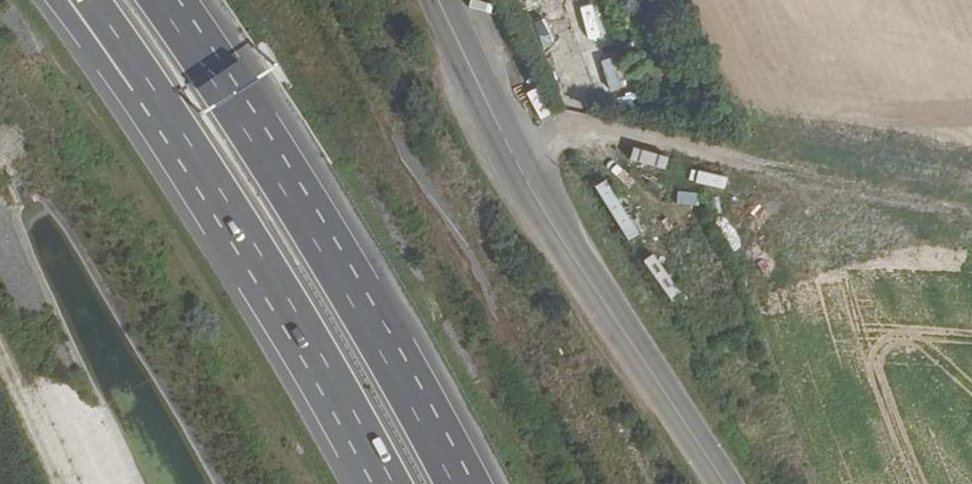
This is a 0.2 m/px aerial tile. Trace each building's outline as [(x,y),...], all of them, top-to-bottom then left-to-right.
[(572,20),(580,37),(609,23),(601,6),(572,20)] [(586,50),(590,62),(612,54),(608,43),(586,50)] [(595,78),(614,72),(610,59),(591,64),(595,78)] [(618,74),(600,79),(603,93),(622,89),(618,74)] [(664,170),(667,157),(631,149),(629,162),(664,170)] [(679,171),(676,184),(713,192),(716,179),(679,171)] [(605,180),(594,187),(627,242),(638,235),(605,180)]
